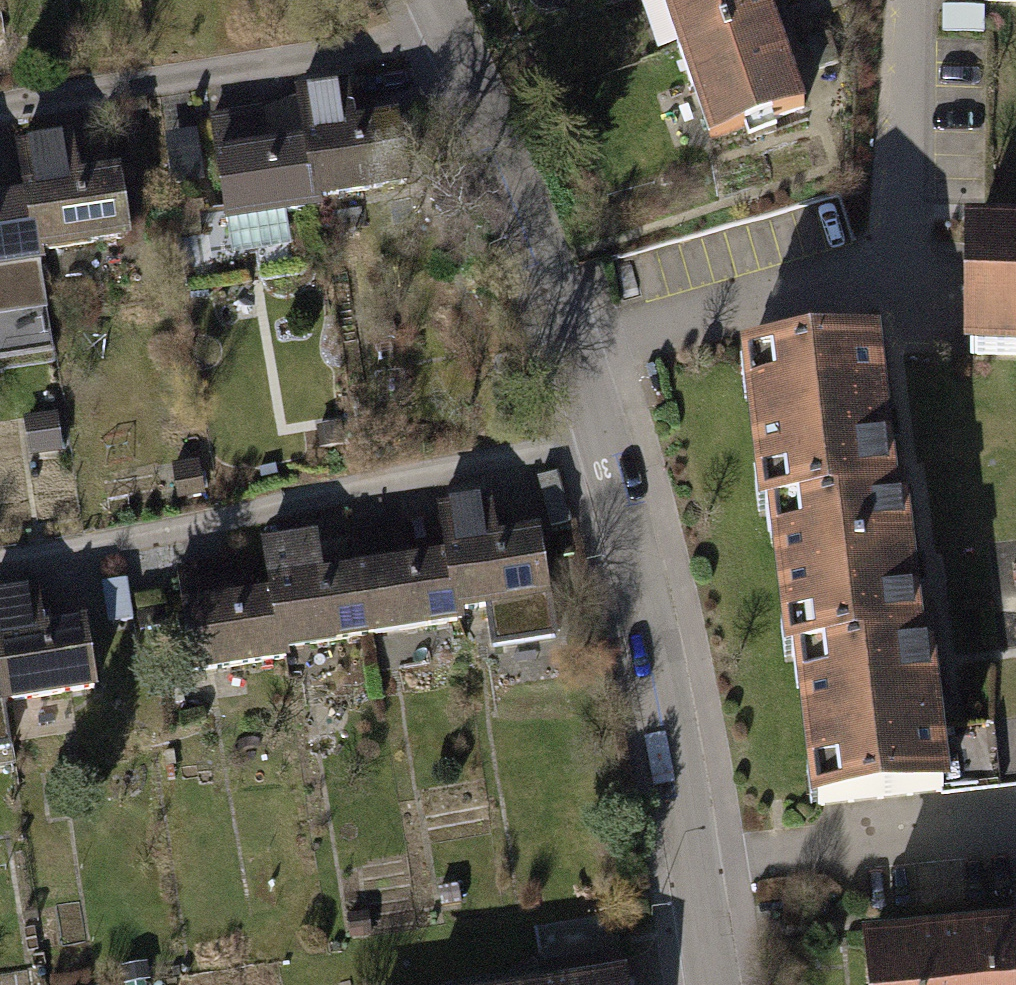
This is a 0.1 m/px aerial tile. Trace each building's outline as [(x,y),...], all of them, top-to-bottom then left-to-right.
[(668,41),(770,7),(768,0),(654,0),(668,41)] [(770,7),(668,41),(702,141),(804,107),(770,7)] [(297,91),(302,138),(308,195),(403,185),(395,114),(349,119),(346,86),(297,91)] [(253,112),(205,117),(216,221),(223,220),(227,256),(289,250),(285,213),(310,211),(308,195),(302,138),(256,143),(253,112)] [(15,146),(22,191),(32,253),(122,239),(106,132),(15,146)] [(33,261),(32,253),(22,191),(0,195),(0,266),(33,261)] [(175,266),(205,264),(200,204),(170,207),(175,266)] [(956,229),(956,359),(1015,359),(1015,229),(956,229)] [(888,491),(870,339),(735,355),(754,507),(761,507),(888,491)] [(51,411),(17,416),(22,452),(56,447),(51,411)] [(194,460),(168,465),(174,496),(199,492),(194,460)] [(553,478),(535,483),(549,531),(566,526),(553,478)] [(888,491),(761,507),(779,658),(786,657),(919,641),(901,490),(888,491)] [(435,499),(444,556),(453,614),(546,599),(535,533),(493,540),(485,491),(435,499)] [(346,532),(352,570),(363,640),(455,626),(453,614),(444,556),(403,562),(397,524),(346,532)] [(257,545),(265,591),(275,654),(363,640),(352,570),(314,576),(308,537),(257,545)] [(217,560),(171,567),(189,678),(276,665),(275,654),(265,591),(223,597),(217,560)] [(124,580),(99,584),(105,628),(130,625),(124,580)] [(4,704),(95,690),(85,624),(43,630),(37,591),(0,597),(0,680),(4,704)] [(919,641),(786,657),(804,806),(949,789),(942,729),(931,640),(919,641)] [(942,729),(949,789),(950,797),(968,796),(1015,791),(1015,720),(959,727),(942,729)] [(456,887),(435,890),(438,907),(459,904),(456,887)] [(361,912),(343,915),(346,934),(365,930),(361,912)] [(1002,927),(1008,984),(1015,984),(1015,926),(1002,927)] [(1002,927),(854,940),(858,984),(1008,984),(1002,927)] [(511,984),(626,984),(622,964),(511,983),(511,984)]
